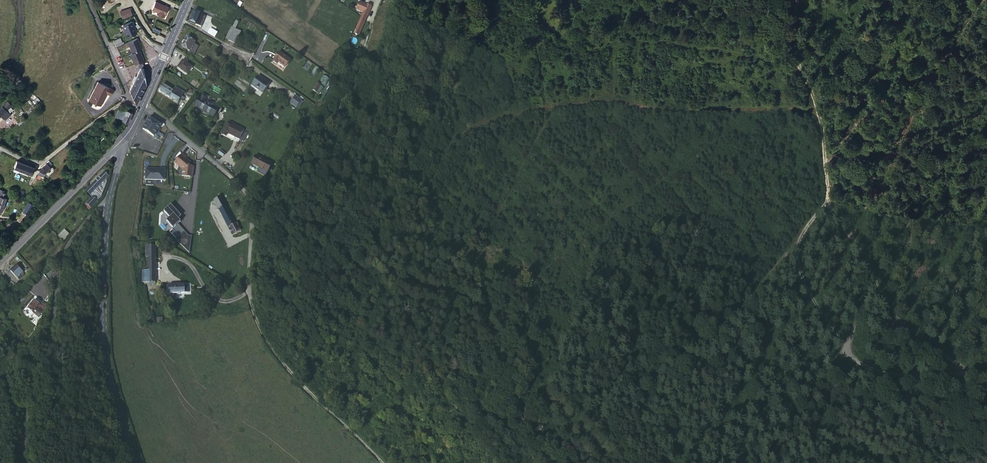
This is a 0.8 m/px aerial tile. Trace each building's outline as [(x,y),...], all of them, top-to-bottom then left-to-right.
[(156,14),(159,15),(162,7),(162,5),(155,2),(151,10),(157,12),(156,14)] [(365,10),(367,5),(361,2),(357,9),(364,12),(365,10)] [(162,7),(159,15),(164,17),(169,8),(162,5),(162,7)] [(364,12),(355,33),(359,36),(372,7),(367,5),(365,10),(364,12)] [(129,9),(120,11),(122,18),(132,15),(129,9)] [(194,11),(190,21),(200,26),(204,16),(194,11)] [(122,25),(125,33),(126,33),(128,37),(137,33),(132,21),(122,25)] [(225,38),(227,40),(232,31),(238,35),(240,31),(235,28),(232,27),(231,26),(225,38)] [(232,31),(227,40),(234,43),(238,35),(232,31)] [(142,48),(138,37),(127,41),(132,52),(140,49),(142,48)] [(185,39),(183,43),(182,46),(189,50),(188,51),(190,52),(194,43),(195,42),(186,37),(185,39)] [(194,43),(190,52),(194,54),(198,46),(194,43)] [(144,61),(140,49),(132,52),(130,53),(135,65),(144,61)] [(273,59),(273,60),(277,63),(278,62),(284,67),(290,59),(278,51),(273,59)] [(183,61),(178,68),(187,74),(192,67),(183,61)] [(130,89),(136,103),(146,83),(143,64),(138,64),(136,69),(139,70),(136,76),(135,78),(134,80),(130,89)] [(258,75),(252,84),(263,92),(269,83),(258,75)] [(98,81),(89,99),(101,105),(106,95),(105,95),(106,92),(111,95),(113,89),(98,81)] [(182,97),(174,91),(163,85),(160,91),(178,102),(182,97)] [(176,87),(174,91),(182,97),(184,92),(176,87)] [(213,117),(214,116),(218,109),(213,106),(213,103),(208,101),(207,103),(200,99),(196,107),(204,112),(204,111),(206,112),(206,113),(213,117)] [(9,106),(5,110),(9,114),(14,110),(9,106)] [(125,113),(126,111),(121,108),(118,109),(115,116),(116,117),(118,112),(120,113),(121,112),(125,113)] [(5,110),(0,114),(0,122),(3,119),(9,114),(5,110)] [(116,117),(122,120),(125,115),(125,113),(121,112),(120,113),(118,112),(116,117)] [(13,119),(9,114),(3,119),(8,124),(13,119)] [(152,116),(150,118),(161,126),(163,123),(152,116)] [(150,118),(143,129),(154,137),(155,135),(157,133),(158,131),(161,126),(150,118)] [(231,126),(227,124),(223,132),(227,134),(228,133),(240,139),(244,129),(233,123),(231,126)] [(173,161),(184,169),(190,160),(184,156),(185,154),(181,151),(173,161)] [(273,163),(257,155),(253,163),(268,171),(273,163)] [(268,171),(253,163),(251,168),(266,175),(268,171)] [(38,173),(21,165),(19,168),(18,171),(35,179),(38,173)] [(160,168),(146,168),(146,179),(164,180),(165,167),(161,167),(160,168)] [(54,173),(50,169),(43,175),(49,178),(54,173)] [(89,204),(86,203),(92,207),(102,196),(103,192),(106,187),(109,178),(110,175),(107,172),(104,170),(95,179),(85,189),(90,195),(93,192),(96,197),(89,204)] [(222,215),(229,228),(236,224),(221,197),(214,200),(222,215)] [(11,200),(5,198),(2,205),(0,212),(0,218),(5,220),(11,200)] [(22,212),(26,214),(32,204),(28,202),(22,212)] [(92,207),(86,203),(83,206),(88,211),(92,207)] [(170,231),(189,253),(191,236),(188,236),(177,224),(179,221),(177,218),(180,216),(170,205),(164,211),(170,218),(167,221),(173,228),(170,231)] [(236,224),(229,228),(233,235),(241,231),(237,223),(236,224)] [(64,229),(58,235),(63,240),(69,234),(64,229)] [(70,234),(64,241),(70,246),(72,243),(72,242),(75,239),(70,234)] [(38,314),(42,317),(45,313),(38,307),(31,315),(35,318),(38,314)]
